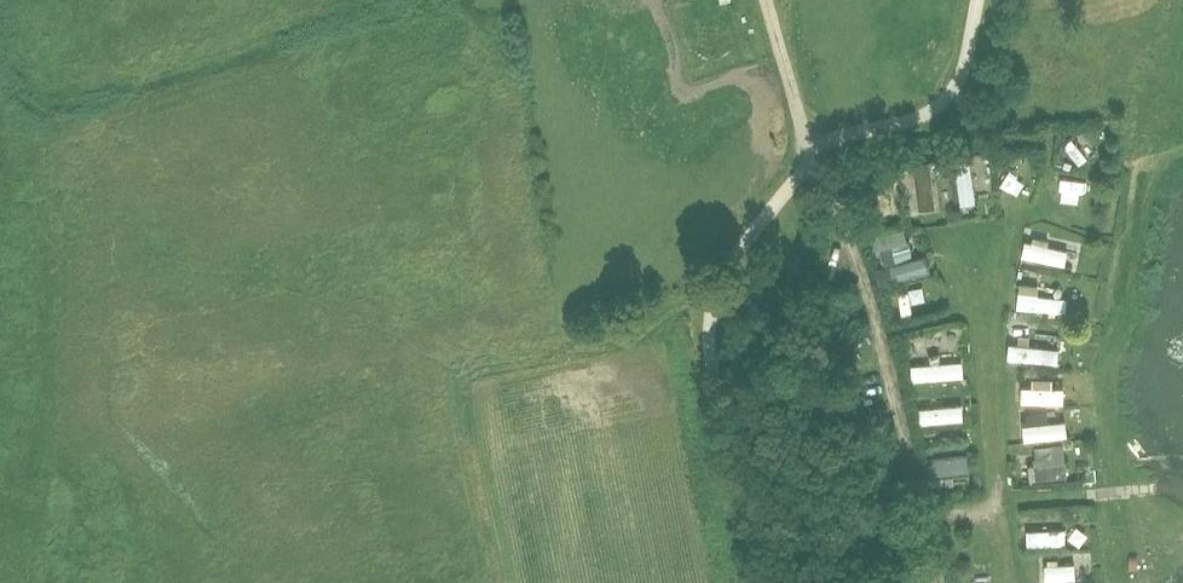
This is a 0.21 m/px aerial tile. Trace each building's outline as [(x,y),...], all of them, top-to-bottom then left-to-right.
[(1078,174),(1089,165),(1071,144),(1061,153),(1078,174)] [(989,156),(990,174),(1027,173),(1026,154),(989,156)] [(970,165),(953,166),(956,211),(972,210),(970,165)] [(934,180),(947,178),(945,167),(917,171),(924,213),(939,210),(934,180)] [(996,180),(998,212),(1025,210),(1023,178),(996,180)] [(1052,178),(1047,195),(1080,205),(1085,188),(1052,178)] [(874,188),(853,194),(863,231),(884,225),(874,188)] [(1046,214),(1044,229),(1066,232),(1068,217),(1046,214)] [(1070,277),(1074,259),(1026,249),(1022,267),(1070,277)] [(1059,303),(1037,303),(1038,291),(1015,291),(1015,317),(1059,318),(1059,303)] [(1007,367),(1050,368),(1050,353),(1036,353),(1036,341),(1028,341),(1028,321),(1008,320),(1007,367)] [(957,366),(931,365),(931,356),(910,356),(910,381),(957,381),(957,366)] [(1059,411),(1059,388),(1019,387),(1018,410),(1059,411)] [(923,390),(923,402),(955,403),(955,391),(923,390)] [(1046,428),(1047,415),(1021,414),(1021,445),(1066,446),(1066,428),(1046,428)] [(916,417),(916,442),(956,440),(956,416),(916,417)] [(923,463),(924,490),(969,488),(967,460),(923,463)] [(1020,468),(1020,487),(1068,485),(1067,466),(1020,468)] [(1019,556),(1032,557),(1034,537),(1021,537),(1019,556)] [(1075,570),(1044,571),(1044,582),(1075,582),(1075,570)]
